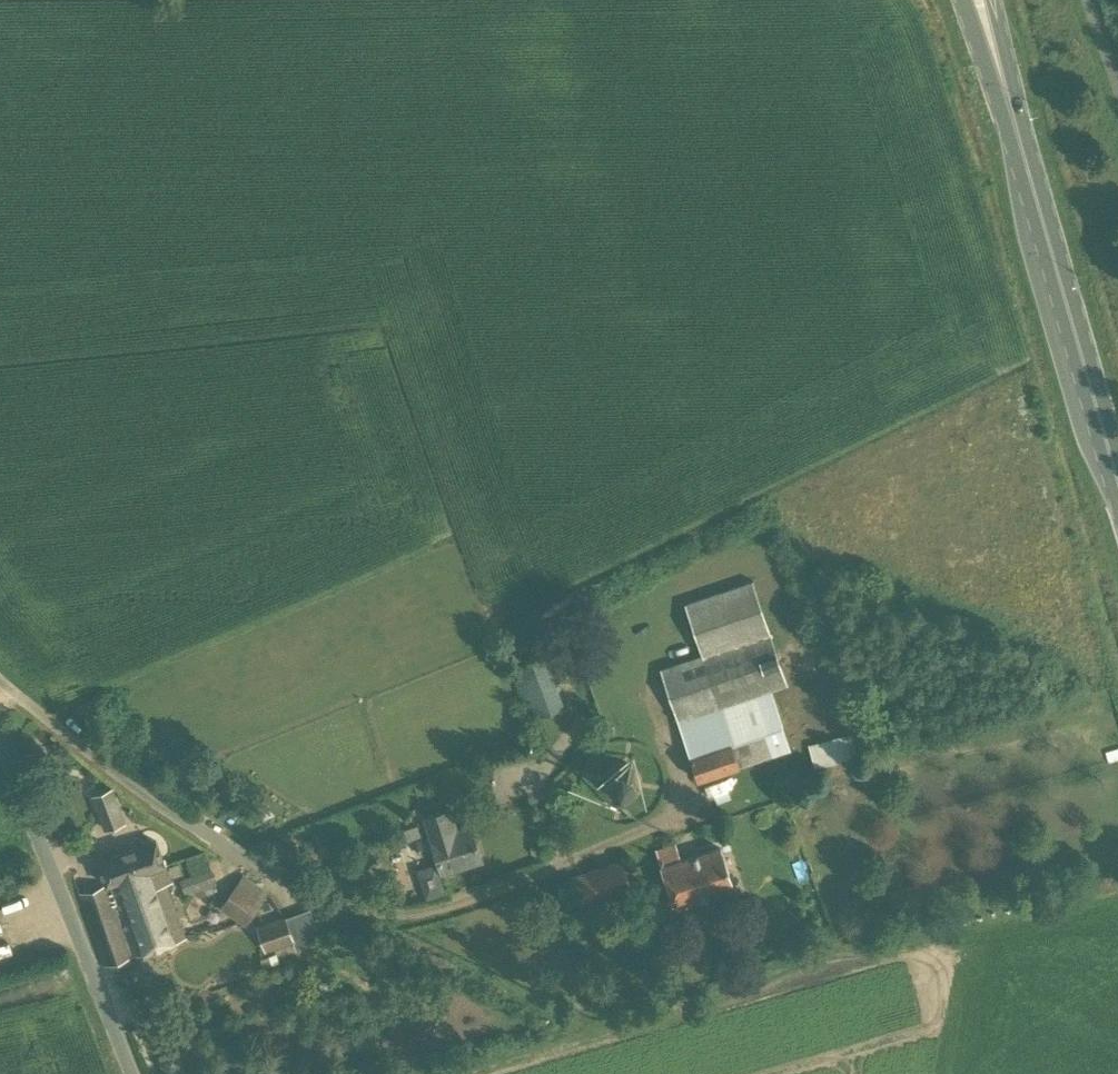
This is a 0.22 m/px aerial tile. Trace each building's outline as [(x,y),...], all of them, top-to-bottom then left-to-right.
[(698,780),(790,750),(770,690),(787,684),(753,580),(685,603),(702,654),(661,668),(698,780)] [(529,720),(565,707),(546,657),(511,670),(529,720)] [(849,735),(809,747),(815,768),(857,756),(851,735),(849,735)] [(619,801),(623,801),(626,801),(629,800),(633,799),(635,797),(638,794),(640,792),(641,788),(642,785),(642,782),(642,779),(641,775),(640,773),(638,770),(636,768),(633,766),(630,764),(627,763),(624,762),(621,762),(618,763),(615,764),(612,766),(609,768),(607,770),(606,773),(604,775),(603,779),(603,782),(604,786),(604,789),(606,792),(608,795),(610,797),(613,799),(616,800),(619,801)] [(112,788),(91,796),(104,831),(125,823),(112,788)] [(455,829),(448,808),(422,816),(429,837),(416,841),(420,854),(433,850),(440,873),(480,860),(469,825),(455,829)] [(168,870),(158,841),(101,861),(109,885),(80,894),(104,965),(186,937),(167,884),(172,882),(168,870)] [(674,863),(669,845),(656,849),(660,859),(662,866),(675,907),(735,889),(722,848),(674,863)] [(582,908),(630,892),(624,871),(621,862),(579,876),(572,878),(582,908)] [(209,870),(179,881),(179,883),(184,896),(214,885),(209,870)] [(245,925),(269,892),(244,874),(220,907),(245,925)] [(266,951),(295,941),(287,919),(286,916),(257,926),(266,951)]
